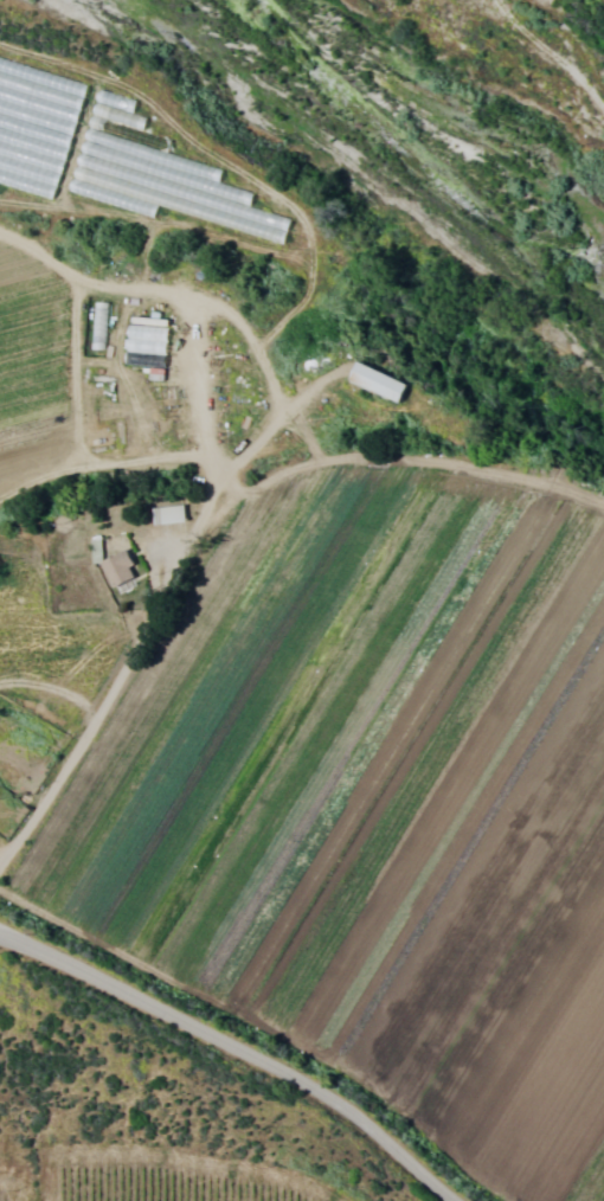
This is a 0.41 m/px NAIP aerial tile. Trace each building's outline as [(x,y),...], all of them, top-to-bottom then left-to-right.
[(68,184),(73,185),(80,197),(150,214),(153,208),(282,239),(288,216),(248,207),(251,191),(216,182),(218,175),(140,128),(142,118),(135,113),(94,103),(92,106),(102,109),(101,116),(114,119),(110,133),(101,131),(106,124),(91,121),(82,137),(85,139),(84,142),(81,151),(76,154),(68,184)] [(121,363),(161,367),(165,320),(124,316),(121,363)] [(403,381),(348,364),(342,384),(397,401),(403,381)] [(149,523),(182,522),(181,505),(148,507),(149,523)] [(129,565),(121,549),(96,561),(108,586),(130,576),(125,566),(129,565)]
